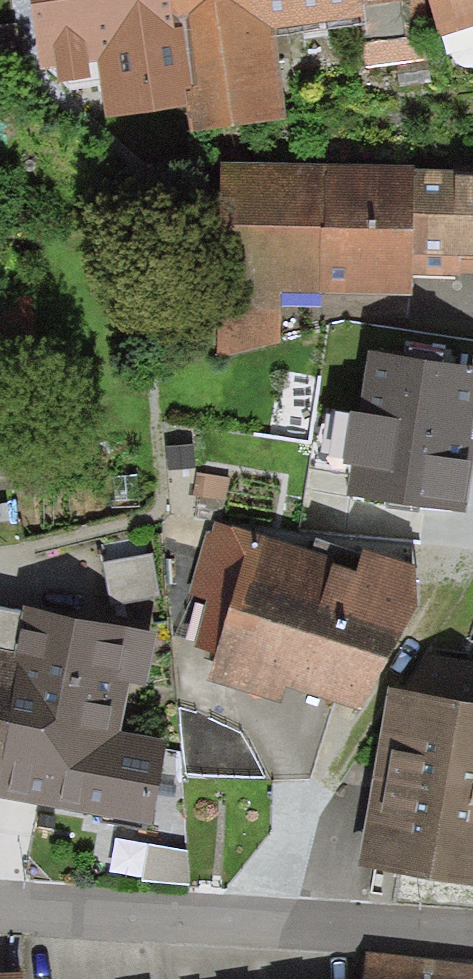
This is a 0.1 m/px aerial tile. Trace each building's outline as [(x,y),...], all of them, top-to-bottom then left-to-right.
[(44,75),(110,65),(114,89),(175,80),(189,78),(181,27),(171,28),(167,0),(32,0),(44,75)] [(171,28),(181,27),(189,78),(175,80),(184,139),(289,124),(276,34),(359,22),(362,22),(359,0),(167,0),(171,28)] [(362,22),(359,22),(366,65),(431,54),(423,24),(419,0),(359,0),(362,22)] [(440,40),(472,31),(472,0),(428,0),(440,40)] [(412,281),(415,173),(415,169),(219,164),(218,293),(283,296),(411,301),(412,281)] [(415,173),(412,281),(460,282),(460,276),(472,276),(472,277),(472,182),(462,181),(462,174),(415,173)] [(283,296),(218,293),(217,358),(280,345),(283,296)] [(368,355),(358,418),(351,417),(342,475),(350,476),(346,499),(465,518),(472,468),(472,445),(471,445),(472,439),(472,430),(472,372),(368,355)] [(335,563),(214,524),(211,534),(208,533),(189,596),(209,603),(193,651),(216,660),(206,684),(280,706),(286,692),(360,718),(434,576),(363,554),(355,578),(333,568),(335,563)] [(0,615),(0,801),(19,806),(121,828),(134,761),(116,757),(141,634),(20,608),(17,618),(6,616),(0,615)] [(388,694),(358,870),(472,890),(472,708),(388,694)] [(364,978),(472,978),(472,966),(367,952),(364,978)]
